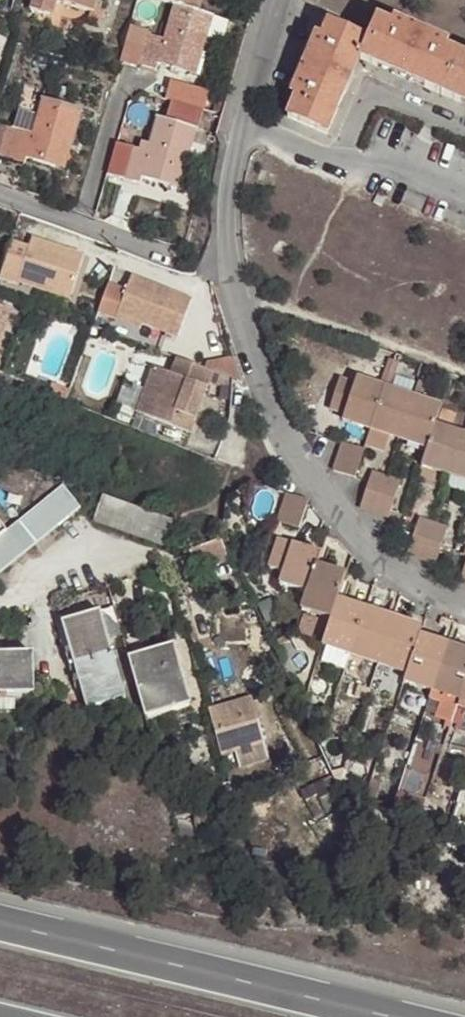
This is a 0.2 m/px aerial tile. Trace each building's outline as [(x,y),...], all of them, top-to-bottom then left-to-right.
[(29,8),(52,15),(56,0),(90,11),(94,12),(95,8),(97,0),(32,0),(29,8)] [(173,4),(198,11),(201,0),(161,0),(173,4)] [(203,50),(213,15),(198,11),(173,4),(163,39),(147,34),(137,68),(141,69),(141,65),(155,69),(157,63),(186,71),(193,47),(203,50)] [(94,12),(90,11),(88,20),(100,24),(104,11),(95,8),(94,12)] [(327,22),(286,116),(327,135),(360,60),(439,95),(464,107),(464,56),(378,19),(368,41),(327,22)] [(137,68),(147,34),(148,30),(130,24),(118,65),(136,70),(137,68)] [(206,50),(203,50),(193,47),(186,71),(199,74),(206,50)] [(222,113),(227,93),(218,90),(213,110),(222,113)] [(31,132),(41,100),(22,95),(13,127),(16,128),(31,132)] [(82,110),(42,98),(41,100),(31,132),(16,128),(8,158),(24,163),(25,157),(55,166),(62,142),(71,145),(82,110)] [(207,135),(215,137),(221,117),(212,114),(207,135)] [(131,147),(122,176),(139,182),(141,175),(182,188),(187,171),(184,170),(196,128),(157,117),(149,143),(141,141),(139,149),(131,147)] [(8,158),(16,128),(13,127),(0,123),(0,156),(8,158)] [(62,142),(55,166),(64,169),(71,145),(62,142)] [(121,152),(114,150),(107,174),(114,175),(121,152)] [(113,211),(121,177),(108,174),(100,208),(113,211)] [(11,242),(7,255),(0,275),(0,278),(17,283),(18,282),(49,291),(50,286),(71,293),(83,255),(32,238),(28,248),(11,242)] [(126,290),(108,283),(105,290),(98,312),(115,318),(117,314),(140,322),(176,335),(190,299),(131,277),(126,290)] [(69,298),(71,293),(50,286),(49,291),(69,298)] [(0,306),(0,339),(11,310),(0,306)] [(138,327),(140,322),(117,314),(115,318),(138,327)] [(213,370),(178,357),(172,373),(154,366),(137,411),(190,430),(195,417),(188,414),(192,404),(199,407),(213,370)] [(117,402),(134,409),(152,365),(135,358),(117,402)] [(385,388),(394,362),(388,360),(379,387),(385,388)] [(400,365),(394,362),(385,388),(391,390),(400,365)] [(350,423),(371,430),(385,388),(379,387),(357,379),(354,385),(339,381),(330,409),(344,414),(352,417),(350,423)] [(371,430),(366,446),(385,452),(390,437),(392,430),(403,434),(415,399),(391,390),(385,388),(371,430)] [(403,434),(401,440),(427,448),(435,425),(441,407),(415,399),(403,434)] [(199,407),(192,404),(188,414),(195,417),(199,407)] [(342,420),(350,423),(352,417),(344,414),(342,420)] [(435,425),(427,448),(421,465),(449,475),(463,435),(435,425)] [(390,437),(401,440),(403,434),(392,430),(390,437)] [(449,475),(464,480),(464,435),(463,435),(449,475)] [(364,450),(343,442),(333,469),(355,477),(364,450)] [(373,471),(370,482),(361,507),(376,513),(388,477),(373,471)] [(388,477),(376,513),(388,518),(391,510),(400,481),(388,477)] [(62,486),(6,530),(0,535),(0,573),(5,569),(54,529),(80,507),(62,486)] [(307,502),(286,494),(277,521),(299,528),(307,502)] [(172,520),(102,495),(93,519),(94,521),(109,527),(138,537),(161,546),(163,546),(163,545),(172,520)] [(421,519),(416,530),(407,555),(421,560),(434,523),(421,519)] [(434,523),(421,560),(435,564),(440,549),(448,528),(434,523)] [(228,561),(221,539),(188,550),(196,572),(228,561)] [(279,583),(309,592),(315,574),(318,566),(322,554),(278,540),(269,566),(283,570),(279,583)] [(343,584),(346,576),(318,566),(315,574),(343,584)] [(309,592),(303,609),(332,619),(335,608),(338,600),(343,584),(315,574),(309,592)] [(363,617),(366,609),(338,600),(335,608),(363,617)] [(112,607),(99,610),(108,639),(120,635),(112,607)] [(332,619),(323,645),(350,654),(363,617),(335,608),(332,619)] [(393,618),(366,609),(363,617),(391,626),(393,618)] [(108,639),(99,610),(61,621),(86,708),(125,697),(108,639)] [(350,654),(378,663),(391,626),(363,617),(350,654)] [(422,628),(393,618),(391,626),(420,636),(422,628)] [(391,626),(378,663),(407,673),(417,644),(420,636),(391,626)] [(407,673),(405,681),(432,691),(448,645),(453,630),(447,628),(441,643),(434,641),(431,649),(417,644),(407,673)] [(420,636),(417,644),(431,649),(434,641),(420,636)] [(139,693),(144,715),(190,703),(173,645),(128,658),(139,693)] [(448,645),(432,691),(442,694),(439,703),(435,717),(452,721),(457,706),(459,699),(464,682),(464,660),(457,657),(460,649),(448,645)] [(0,654),(0,694),(34,693),(33,653),(0,654)] [(442,694),(432,691),(429,700),(439,703),(442,694)] [(225,710),(253,702),(251,698),(224,706),(225,710)] [(464,709),(464,701),(459,699),(457,706),(464,709)] [(216,734),(220,752),(233,748),(238,764),(268,755),(253,702),(225,710),(224,706),(208,710),(216,734)] [(432,724),(449,729),(452,721),(435,717),(432,724)]
